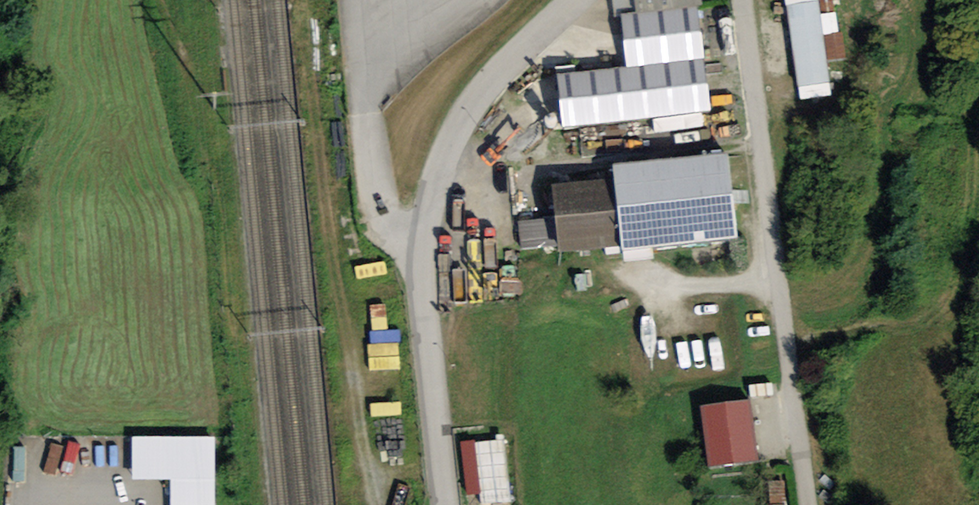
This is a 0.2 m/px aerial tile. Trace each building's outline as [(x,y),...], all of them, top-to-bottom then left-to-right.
[(710,115),(697,6),(701,6),(701,0),(634,0),(635,14),(617,16),(623,69),(552,78),(559,133),(710,115)] [(789,9),(798,87),(828,84),(826,62),(823,34),(820,5),(789,9)] [(844,32),(823,34),(826,62),(846,60),(844,32)] [(622,255),(739,243),(730,158),(612,170),(613,181),(552,187),(556,219),(517,223),(520,249),(557,245),(558,253),(621,247),(622,255)] [(399,284),(370,289),(374,309),(403,304),(399,284)] [(749,404),(699,412),(708,470),(758,463),(749,404)] [(136,439),(136,477),(176,477),(176,504),(214,504),(214,439),(136,439)] [(486,504),(513,504),(510,443),(466,445),(468,501),(485,500),(486,504)] [(784,482),(767,483),(769,504),(786,504),(784,482)]
